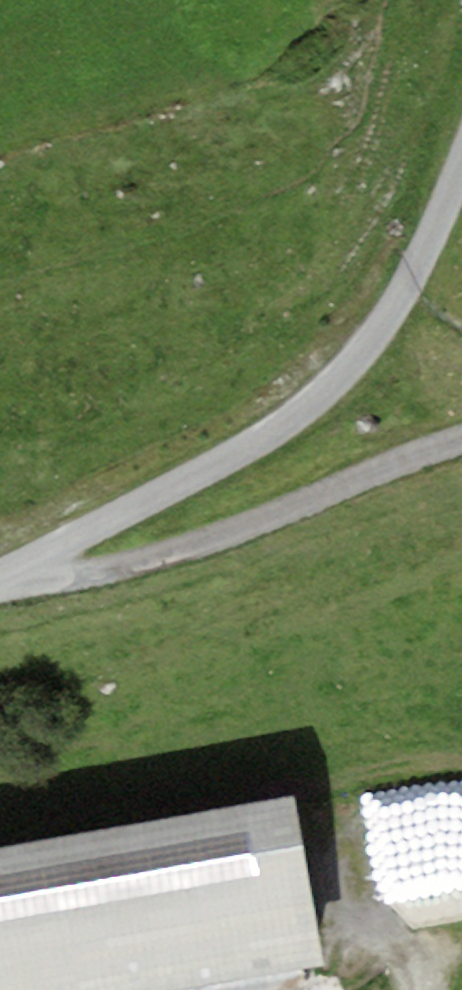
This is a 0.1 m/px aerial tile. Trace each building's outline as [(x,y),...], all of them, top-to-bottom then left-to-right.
[(0,854),(0,989),(217,989),(338,968),(306,798),(0,854)]
